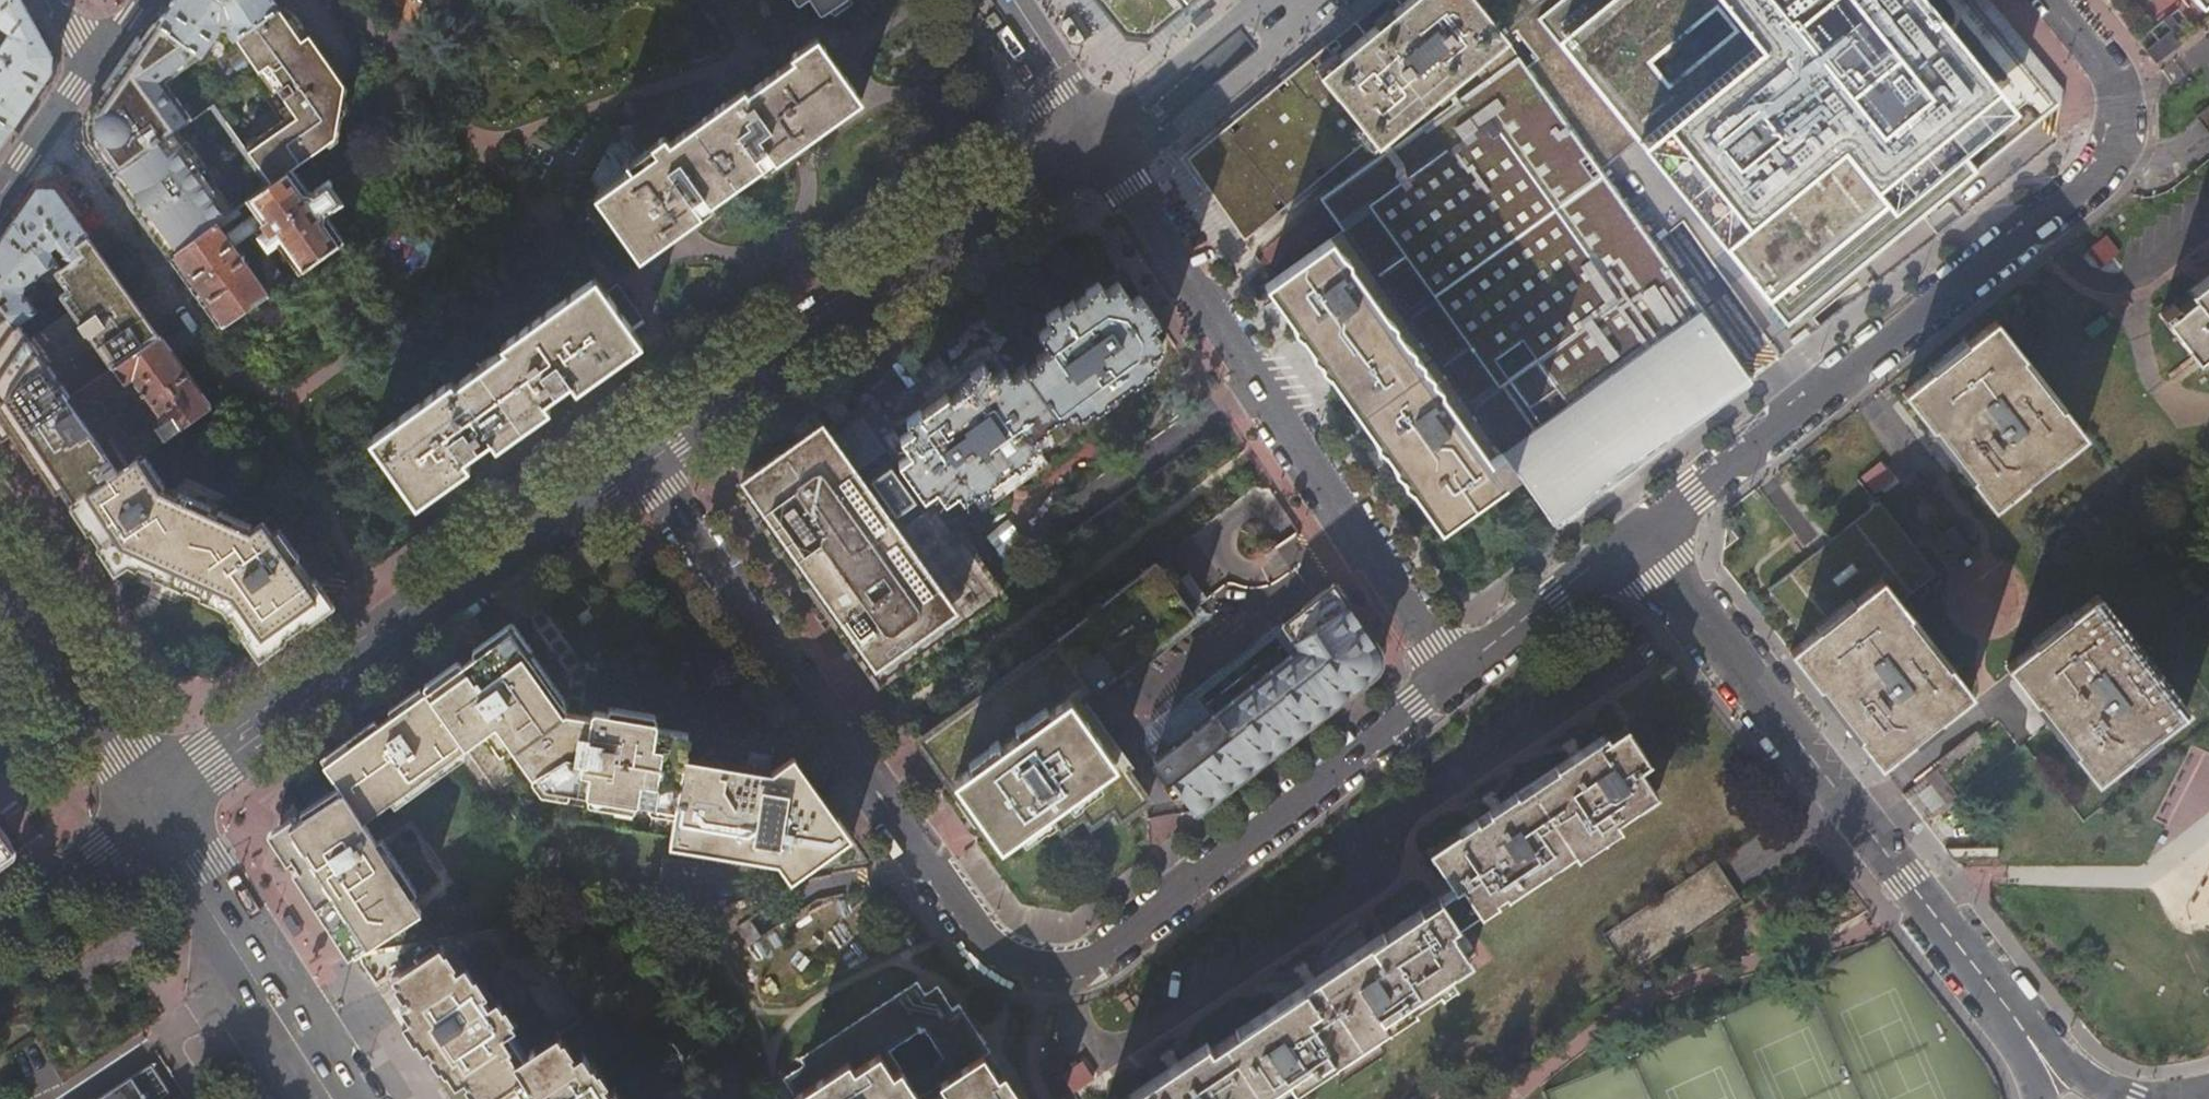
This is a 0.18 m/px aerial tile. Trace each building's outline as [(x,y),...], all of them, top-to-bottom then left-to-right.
[(22,0),(11,0),(0,9),(0,26),(8,32),(0,44),(0,121),(11,129),(34,95),(51,71),(52,53),(22,0)] [(11,0),(0,0),(0,9),(11,0)] [(153,23),(199,56),(218,30),(219,23),(228,24),(228,32),(235,40),(282,5),(279,0),(169,0),(153,23)] [(815,9),(817,8),(819,12),(825,8),(827,12),(830,17),(850,4),(848,0),(809,0),(815,9)] [(1110,13),(1109,14),(1112,18),(1113,17),(1122,30),(1145,32),(1149,29),(1149,28),(1156,22),(1157,23),(1161,20),(1160,19),(1183,0),(1099,0),(1110,13)] [(1372,139),(1375,143),(1422,104),(1457,76),(1504,37),(1474,0),(1394,0),(1399,6),(1395,9),(1391,12),(1374,27),(1369,30),(1365,34),(1315,74),(1370,140),(1372,139)] [(1504,37),(1549,0),(1474,0),(1504,37)] [(1600,170),(1650,133),(1751,274),(1790,329),(1903,237),(1981,174),(1980,173),(1947,133),(1990,98),(1910,0),(1549,0),(1504,37),(1600,170)] [(295,23),(282,5),(235,40),(257,72),(247,79),(270,111),(272,110),(284,127),(247,154),(269,185),(291,169),(311,155),(323,146),(334,138),(329,131),(337,82),(336,81),(305,37),(295,23)] [(1320,181),(1370,140),(1315,74),(1365,34),(1355,22),(1350,25),(1351,26),(1337,38),(1337,37),(1334,39),(1335,40),(1327,46),(1326,45),(1323,47),(1324,49),(1306,63),(1288,78),(1287,77),(1284,79),(1286,81),(1277,87),(1277,86),(1274,88),(1275,89),(1257,104),(1253,108),(1239,119),(1238,118),(1235,120),(1236,121),(1228,128),(1227,127),(1225,129),(1226,130),(1189,160),(1208,186),(1207,187),(1221,207),(1222,207),(1240,231),(1239,232),(1245,241),(1320,181)] [(98,157),(112,176),(160,142),(176,130),(192,119),(164,82),(199,56),(153,23),(132,53),(105,91),(97,103),(88,116),(92,119),(92,129),(91,140),(87,143),(98,157)] [(591,214),(595,220),(599,225),(605,229),(609,232),(618,225),(639,255),(688,221),(713,203),(710,200),(776,152),(779,155),(789,149),(859,99),(817,38),(792,56),(794,59),(747,93),(744,89),(670,142),(664,135),(627,161),(632,168),(587,201),(589,207),(591,214)] [(2149,56),(2157,66),(2175,52),(2166,42),(2149,56)] [(1750,383),(1750,382),(1719,338),(1696,310),(1516,58),(1384,153),(1333,191),(1321,199),(1333,215),(1502,451),(1499,452),(1516,476),(1554,528),(1557,525),(1556,525),(1593,497),(1583,484),(1609,465),(1616,475),(1668,438),(1671,442),(1688,430),(1695,425),(1692,420),(1746,381),(1748,384),(1750,383)] [(2197,118),(2198,120),(2208,134),(2208,109),(2197,118)] [(11,129),(0,121),(0,145),(11,129)] [(160,142),(112,176),(133,206),(170,256),(214,225),(234,210),(176,130),(160,142)] [(214,225),(170,256),(186,279),(210,312),(255,280),(231,247),(254,231),(267,250),(276,244),(287,258),(331,227),(325,218),(325,210),(328,210),(339,202),(329,188),(332,184),(329,180),(314,192),(313,195),(307,193),(291,169),(269,185),(246,201),(255,214),(222,237),(214,225)] [(332,184),(345,202),(356,194),(340,173),(329,180),(332,184)] [(329,188),(339,202),(341,205),(345,202),(332,184),(329,188)] [(54,274),(78,257),(80,255),(73,245),(87,234),(66,204),(54,187),(37,188),(30,198),(15,219),(54,274)] [(54,274),(15,219),(0,241),(0,302),(17,326),(38,311),(37,310),(40,308),(35,301),(39,298),(45,306),(48,304),(66,292),(54,274)] [(1489,459),(1499,452),(1412,331),(1373,278),(1340,231),(1267,286),(1439,528),(1513,478),(1511,475),(1504,480),(1489,459)] [(78,257),(91,274),(84,280),(95,295),(77,307),(59,320),(48,304),(45,306),(38,311),(17,326),(0,302),(0,307),(0,420),(51,496),(52,495),(58,491),(60,490),(69,504),(76,499),(119,470),(69,399),(119,365),(161,336),(87,234),(73,245),(80,255),(78,257)] [(2107,235),(2090,248),(2103,266),(2120,252),(2107,235)] [(2187,292),(2192,298),(2178,309),(2174,303),(2160,314),(2164,320),(2163,320),(2195,361),(2208,349),(2208,275),(2187,292)] [(902,457),(927,493),(937,486),(945,497),(957,489),(962,496),(975,487),(979,491),(991,482),(989,479),(1015,461),(1017,464),(1030,455),(1027,451),(1040,442),(1035,434),(1048,426),(1045,422),(1058,414),(1060,416),(1073,408),(1078,416),(1092,407),(1094,410),(1107,400),(1105,397),(1130,380),(1133,384),(1145,375),(1143,371),(1157,362),(1151,353),(1164,344),(1152,328),(1158,323),(1140,296),(1131,302),(1117,282),(1105,291),(1098,282),(1084,292),(1086,295),(1062,311),(1058,306),(1045,316),(1051,326),(1039,334),(1049,349),(1036,358),(1039,361),(1026,370),(1023,367),(1010,376),(1004,367),(991,375),(983,364),(970,374),(971,376),(959,385),(961,388),(948,397),(945,393),(920,411),(919,410),(905,419),(912,429),(901,437),(910,451),(902,457)] [(599,283),(583,294),(623,350),(628,351),(640,342),(629,327),(638,319),(615,285),(605,293),(599,283)] [(570,295),(568,297),(614,361),(625,353),(628,351),(623,350),(583,294),(574,300),(570,295)] [(568,297),(516,335),(556,392),(572,381),(577,388),(614,361),(568,297)] [(1970,479),(1992,507),(2084,435),(2062,407),(2060,408),(2022,359),(2023,358),(1995,321),(1903,393),(1931,429),(1933,428),(1941,437),(1962,465),(1972,477),(1970,479)] [(556,392),(516,335),(502,345),(505,350),(454,386),(451,382),(397,422),(401,426),(376,444),(418,502),(468,465),(464,458),(491,439),(493,437),(498,443),(521,427),(547,408),(542,401),(545,399),(556,392)] [(139,456),(212,406),(186,370),(177,358),(165,341),(161,336),(119,365),(69,399),(119,470),(139,456)] [(1709,414),(1748,384),(1746,381),(1692,420),(1695,425),(1709,414)] [(902,457),(876,421),(841,446),(829,429),(749,486),(888,685),(1002,602),(1001,601),(927,493),(902,457)] [(1557,525),(1671,442),(1668,438),(1616,475),(1609,465),(1583,484),(1593,497),(1556,525),(1557,525)] [(1516,476),(1499,452),(1489,459),(1504,480),(1511,475),(1513,478),(1516,476)] [(139,456),(119,470),(76,499),(117,562),(127,555),(228,601),(261,648),(322,605),(264,521),(251,530),(161,490),(139,456)] [(1892,480),(1879,462),(1861,476),(1875,493),(1892,480)] [(1902,485),(1912,498),(1926,488),(1915,474),(1902,485)] [(1768,589),(1807,639),(1887,577),(1904,599),(1936,574),(1917,549),(1914,545),(1880,502),(1841,532),(1803,562),(1768,589)] [(1727,526),(1724,548),(1738,539),(1727,526)] [(1941,536),(1957,557),(1970,547),(1954,526),(1941,536)] [(1193,612),(1157,562),(1059,638),(1098,690),(1117,676),(1136,662),(1146,654),(1197,617),(1193,612)] [(1909,605),(1904,599),(1887,577),(1807,639),(1791,651),(1834,706),(1880,764),(1970,694),(1948,666),(1946,667),(1914,627),(1921,621),(1912,609),(1909,605)] [(1153,761),(1194,815),(1388,664),(1338,590),(1306,613),(1285,629),(1300,649),(1290,657),(1212,716),(1153,761)] [(2073,752),(2095,781),(2186,710),(2163,681),(2161,682),(2123,633),(2125,632),(2097,595),(2006,666),(2011,673),(2034,703),(2036,701),(2075,751),(2073,752)] [(1200,606),(1193,612),(1197,617),(1146,654),(1136,662),(1117,676),(1123,685),(1141,675),(1150,666),(1158,656),(1173,642),(1180,637),(1194,630),(1198,629),(1204,625),(1206,622),(1207,618),(1207,615),(1205,610),(1200,606)] [(1146,745),(1153,761),(1212,716),(1199,698),(1235,671),(1277,639),(1290,657),(1300,649),(1285,629),(1306,613),(1305,612),(1299,614),(1293,616),(1291,617),(1288,619),(1285,620),(1280,622),(1278,623),(1274,626),(1271,628),(1268,630),(1263,636),(1261,638),(1259,640),(1256,644),(1254,646),(1251,648),(1249,650),(1246,653),(1242,656),(1237,661),(1233,664),(1227,668),(1222,671),(1218,674),(1214,676),(1210,677),(1206,680),(1204,681),(1201,682),(1195,685),(1188,689),(1185,690),(1181,693),(1177,695),(1173,698),(1169,702),(1164,706),(1161,710),(1160,713),(1158,714),(1157,716),(1150,728),(1147,738),(1146,745)] [(642,803),(674,809),(679,809),(687,757),(682,756),(686,734),(660,729),(660,725),(656,721),(597,711),(592,715),(591,719),(568,715),(568,710),(512,631),(470,661),(443,681),(427,692),(466,747),(494,728),(531,777),(535,775),(545,787),(548,788),(554,789),(580,793),(584,794),(589,795),(591,798),(637,806),(641,803),(642,803)] [(1059,638),(921,736),(1000,845),(1022,829),(1030,840),(1051,824),(1059,834),(1081,819),(1088,829),(1110,813),(1118,823),(1144,805),(1076,706),(1077,706),(1098,690),(1059,638)] [(421,697),(460,751),(466,747),(427,692),(421,697)] [(360,820),(460,751),(421,697),(324,765),(341,791),(277,836),(351,955),(352,954),(376,939),(418,912),(360,820)] [(1903,794),(1925,821),(2020,747),(1998,720),(1979,735),(1976,731),(1937,761),(1941,765),(1903,794)] [(1461,885),(1480,914),(1536,876),(1545,870),(1573,852),(1576,857),(1620,828),(1615,821),(1656,795),(1638,769),(1648,762),(1626,727),(1608,739),(1605,735),(1581,751),(1570,758),(1501,803),(1490,811),(1429,851),(1453,888),(1454,889),(1461,885)] [(777,864),(789,880),(792,880),(852,836),(850,834),(803,767),(794,754),(773,770),(687,757),(679,809),(674,809),(667,846),(777,864)] [(1626,966),(1630,972),(1740,899),(1728,880),(1716,862),(1606,935),(1626,966)] [(1283,1088),(1290,1083),(1294,1089),(1334,1062),(1387,1027),(1404,1016),(1413,1010),(1414,1009),(1412,1006),(1438,989),(1440,992),(1441,992),(1439,989),(1451,980),(1453,983),(1454,983),(1448,974),(1470,960),(1450,930),(1457,925),(1458,925),(1440,897),(1434,901),(1396,926),(1384,934),(1383,932),(1369,941),(1315,977),(1304,985),(1276,1003),(1236,1030),(1237,1031),(1211,1049),(1206,1043),(1179,1062),(1167,1069),(1127,1096),(1128,1098),(1266,1098),(1283,1088)] [(121,942),(121,943),(122,944),(123,945),(125,945),(126,945),(127,945),(129,945),(129,944),(130,944),(131,943),(131,942),(132,940),(132,939),(131,938),(131,937),(130,936),(129,935),(128,934),(126,934),(125,934),(124,934),(123,935),(122,936),(121,937),(120,938),(120,940),(120,941),(121,942)] [(389,977),(404,1000),(398,1005),(406,1018),(401,1022),(413,1039),(417,1037),(423,1047),(427,1045),(432,1053),(429,1055),(437,1066),(440,1065),(453,1083),(463,1076),(467,1082),(465,1083),(473,1096),(476,1094),(479,1098),(480,1098),(519,1073),(534,1096),(530,1098),(608,1098),(603,1091),(598,1094),(592,1085),(597,1081),(590,1070),(587,1072),(575,1053),(566,1059),(562,1054),(565,1052),(557,1040),(554,1042),(550,1036),(509,1062),(501,1051),(504,1048),(494,1034),(507,1026),(502,1020),(505,1018),(497,1007),(495,1009),(489,1000),(481,1005),(475,995),(480,992),(460,962),(455,966),(439,944),(433,948),(428,942),(413,951),(417,957),(389,977)] [(696,951),(689,956),(701,973),(708,969),(696,951)] [(1014,1090),(1007,1094),(982,1058),(989,1053),(958,1005),(951,1010),(935,987),(923,995),(915,983),(796,1060),(800,1066),(778,1080),(791,1098),(915,1098),(885,1052),(921,1029),(951,1077),(916,1098),(1020,1098),(1014,1090)] [(6,1057),(25,1088),(50,1072),(31,1041),(6,1057)] [(161,1098),(170,1093),(151,1063),(96,1098),(161,1098)]
